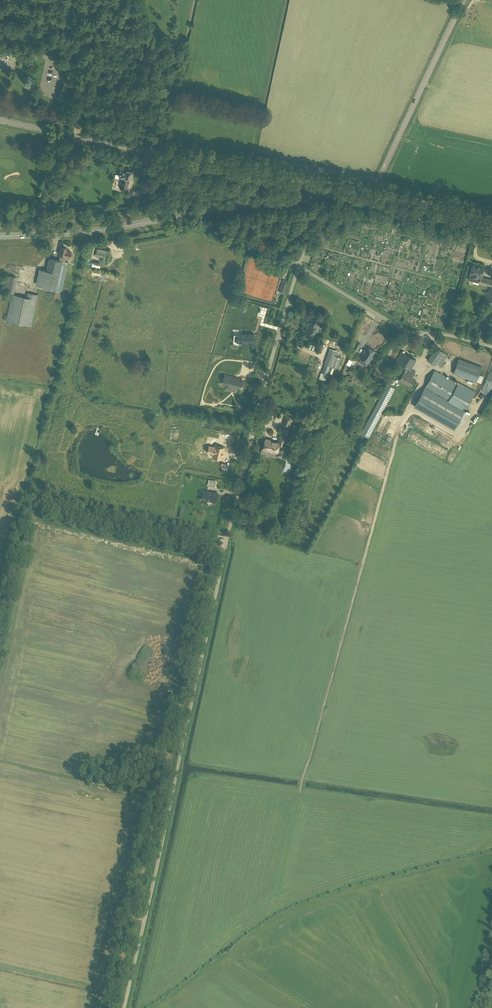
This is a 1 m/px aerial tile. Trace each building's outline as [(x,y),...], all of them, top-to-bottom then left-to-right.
[(119,177),(122,178),(120,188),(127,190),(129,179),(130,179),(132,171),(127,170),(127,173),(121,171),(119,177)] [(43,270),(40,286),(56,289),(62,291),(68,262),(65,261),(66,256),(71,257),(71,252),(66,251),(66,248),(62,247),(59,260),(49,258),(47,270),(43,270)] [(480,283),(490,286),(486,300),(491,302),(491,280),(482,277),(484,268),(473,265),(470,275),(469,280),(480,283)] [(118,274),(94,271),(94,276),(118,279),(118,274)] [(6,321),(32,326),(38,295),(28,293),(26,298),(12,294),(6,321)] [(307,335),(314,337),(317,325),(319,325),(320,322),(314,320),(313,323),(310,323),(307,335)] [(139,348),(141,337),(124,333),(121,345),(139,348)] [(234,336),(234,342),(242,342),(242,343),(242,342),(246,342),(255,342),(255,335),(241,335),(241,336),(234,336)] [(143,348),(147,349),(149,340),(142,338),(140,344),(144,345),(143,348)] [(357,341),(356,341),(352,347),(357,350),(361,344),(360,343),(360,342),(357,341)] [(359,362),(366,366),(368,363),(375,351),(367,346),(360,358),(361,358),(359,362)] [(437,347),(428,360),(435,365),(436,363),(440,366),(447,355),(437,347)] [(325,364),(331,366),(337,368),(341,358),(334,356),(336,350),(330,348),(325,364)] [(402,351),(396,361),(407,368),(404,373),(408,375),(409,373),(410,372),(411,369),(417,360),(402,351)] [(453,373),(477,382),(482,367),(459,358),(453,373)] [(379,369),(384,372),(388,365),(383,362),(379,369)] [(328,375),(331,366),(325,364),(322,373),(328,375)] [(404,373),(400,380),(410,386),(414,379),(414,378),(413,378),(416,372),(411,369),(410,372),(409,373),(408,375),(404,373)] [(475,392),(459,383),(458,383),(435,370),(414,405),(454,428),(459,420),(461,421),(466,412),(464,411),(475,392)] [(226,375),(223,384),(228,385),(236,387),(240,388),(243,380),(226,375)] [(262,447),(263,447),(263,448),(264,449),(263,451),(276,455),(277,452),(280,452),(281,446),(284,447),(286,438),(280,436),(278,443),(270,441),(266,439),(264,444),(263,444),(262,447)] [(209,446),(208,453),(212,454),(212,457),(221,459),(224,448),(217,446),(214,446),(214,447),(209,446)] [(216,502),(218,493),(204,491),(202,500),(216,502)]
